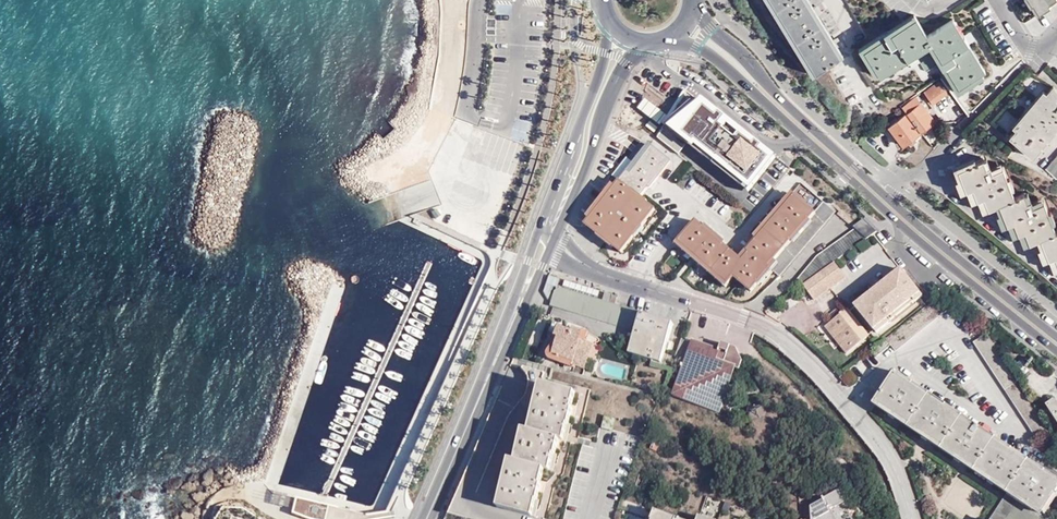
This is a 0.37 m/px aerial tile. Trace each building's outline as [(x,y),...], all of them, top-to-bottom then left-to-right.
[(815,73),(843,56),(837,47),(840,45),(836,39),(833,40),(818,15),(820,14),(816,6),(814,8),(809,0),(770,0),(815,73)] [(1039,13),(1033,4),(1032,5),(1029,0),(1025,0),(1029,6),(1030,6),(1036,15),(1039,13)] [(1039,13),(1050,7),(1048,4),(1054,0),(1029,0),(1032,5),(1033,4),(1039,13)] [(963,36),(953,19),(927,35),(916,17),(863,50),(880,77),(888,72),(886,68),(905,56),(907,60),(910,65),(918,60),(926,71),(942,61),(959,87),(985,71),(969,44),(971,42),(966,34),(963,36)] [(685,90),(648,67),(631,113),(658,123),(685,90)] [(933,105),(947,95),(941,86),(938,82),(923,92),(926,97),(933,105)] [(1035,99),(1019,117),(1022,120),(1009,136),(1033,157),(1056,129),(1056,90),(1052,86),(1038,102),(1035,99)] [(666,126),(688,92),(685,90),(664,124),(666,126)] [(701,103),(688,92),(666,126),(658,138),(674,150),(684,138),(689,142),(738,181),(761,151),(754,145),(753,147),(747,143),(749,141),(735,130),(734,132),(727,127),(728,125),(701,103)] [(916,97),(902,108),(907,114),(920,133),(935,122),(916,97)] [(761,151),(738,181),(751,191),(776,158),(763,148),(764,148),(757,142),(756,143),(727,119),(720,113),(720,114),(703,100),(701,103),(728,125),(727,127),(734,132),(735,130),(749,141),(747,143),(753,147),(754,145),(761,151)] [(920,133),(907,114),(888,128),(903,146),(920,133)] [(646,197),(671,161),(632,134),(625,144),(638,153),(632,162),(627,158),(615,175),(646,197)] [(684,138),(674,150),(679,154),(689,142),(684,138)] [(1056,177),(1056,155),(1045,168),(1056,178),(1056,177)] [(983,159),(957,169),(966,191),(973,188),(977,200),(983,198),(988,209),(999,205),(1007,224),(1013,222),(1018,234),(1024,231),(1029,243),(1040,239),(1048,259),(1054,256),(1056,263),(1056,231),(1055,231),(1044,202),(1033,206),(1031,200),(1027,202),(1024,194),(1014,198),(1003,168),(992,172),(990,166),(986,168),(983,159)] [(618,180),(581,224),(619,257),(656,213),(618,180)] [(704,228),(696,221),(677,245),(695,261),(726,288),(735,277),(752,292),(771,269),(780,276),(835,212),(824,202),(815,213),(796,196),(782,212),(748,251),(747,250),(740,258),(732,252),(717,238),(719,236),(706,225),(704,228)] [(817,257),(807,269),(858,232),(855,229),(817,257)] [(792,287),(795,291),(803,285),(835,262),(867,239),(858,232),(807,269),(792,287)] [(835,262),(803,285),(814,301),(846,278),(835,262)] [(902,269),(856,307),(877,334),(924,297),(902,269)] [(635,333),(629,353),(661,363),(673,323),(562,289),(555,293),(552,305),(552,307),(635,333)] [(836,334),(833,337),(847,354),(870,336),(847,308),(840,314),(841,315),(829,325),(836,334)] [(826,327),(833,337),(836,334),(829,325),(826,327)] [(585,370),(594,345),(586,342),(589,334),(573,328),(572,331),(559,327),(556,337),(559,338),(553,355),(551,360),(573,368),(573,366),(585,370)] [(1050,430),(987,334),(975,342),(1038,438),(1050,430)] [(681,340),(674,359),(685,363),(672,396),(718,413),(725,394),(731,397),(735,388),(728,385),(735,368),(736,366),(717,359),(720,351),(693,340),(692,344),(681,340)] [(740,369),(743,361),(737,348),(723,343),(720,351),(717,359),(736,366),(735,368),(740,369)] [(601,347),(594,345),(585,370),(592,372),(601,347)] [(875,402),(1009,491),(1012,493),(1019,482),(1017,481),(1029,463),(894,374),(875,402)] [(576,393),(547,385),(535,433),(530,431),(522,463),(516,462),(504,509),(533,516),(537,501),(538,501),(539,495),(542,484),(541,484),(545,469),(550,471),(553,460),(554,455),(556,456),(560,440),(564,441),(566,433),(568,425),(569,425),(573,409),(572,408),(576,393)] [(1049,409),(1055,405),(1056,407),(1056,402),(1055,401),(1047,406),(1049,409)] [(1056,422),(1056,407),(1055,405),(1049,409),(1056,422)] [(616,420),(606,418),(603,429),(613,431),(616,420)] [(1019,482),(1012,493),(1009,491),(991,518),(1003,518),(1005,516),(1010,518),(1030,518),(1011,507),(1036,468),(1056,482),(1056,472),(1034,456),(1029,463),(1017,481),(1019,482)] [(1056,508),(1056,492),(1039,518),(1050,518),(1056,508)] [(839,493),(827,499),(828,500),(812,508),(812,515),(808,517),(808,518),(853,518),(839,493)] [(299,498),(295,513),(312,518),(381,518),(393,517),(387,511),(366,514),(299,498)]
